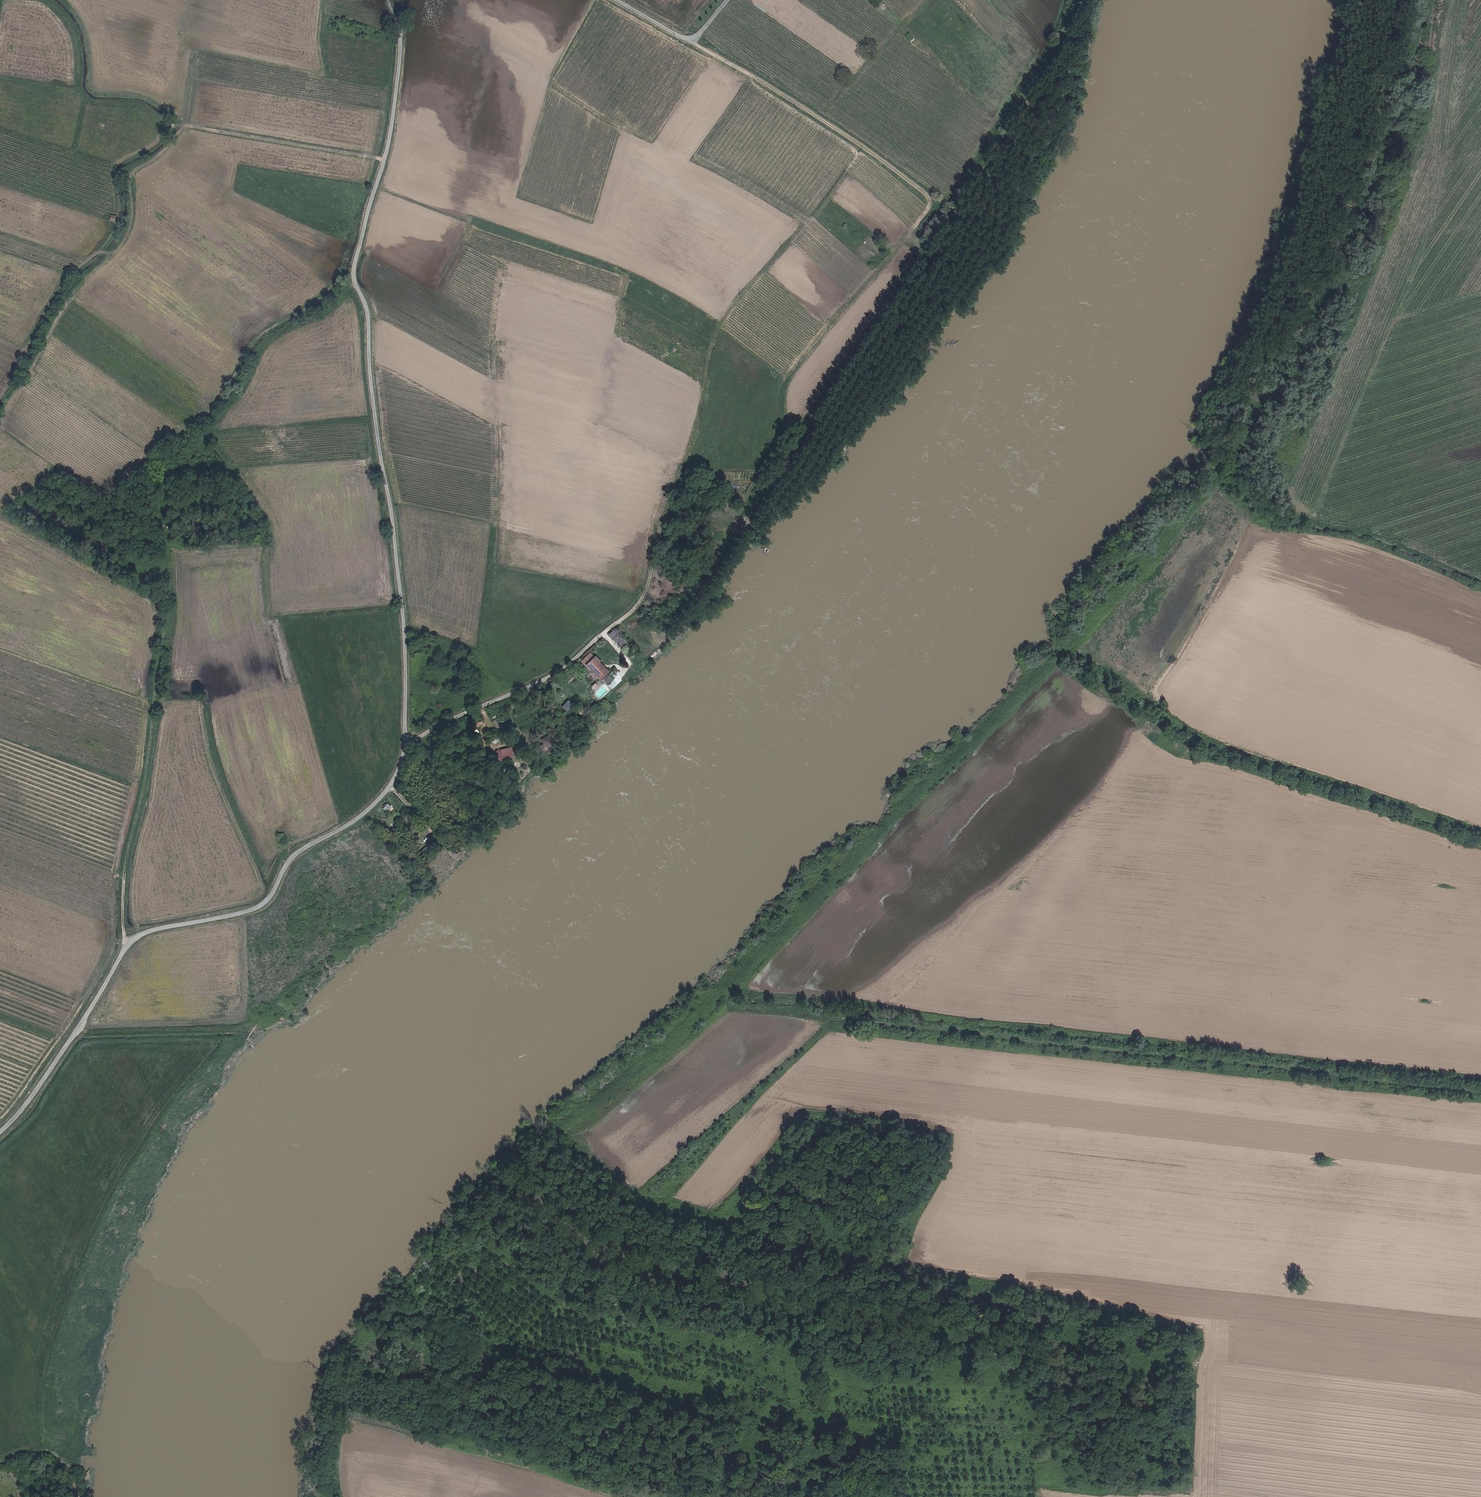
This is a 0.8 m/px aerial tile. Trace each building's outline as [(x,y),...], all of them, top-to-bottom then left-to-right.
[(622,116),(615,111),(612,116),(619,121),(622,116)] [(715,367),(709,364),(707,370),(712,373),(715,367)] [(608,634),(621,646),(627,641),(614,628),(608,634)] [(598,660),(589,651),(581,658),(590,668),(598,660)] [(590,668),(598,677),(607,670),(598,660),(590,668)] [(605,677),(609,681),(611,679),(615,683),(622,678),(615,669),(605,677)] [(599,698),(609,689),(599,679),(590,688),(599,698)] [(569,698),(562,706),(571,714),(577,706),(569,698)] [(499,758),(506,755),(504,750),(497,753),(499,758)] [(383,808),(388,812),(392,806),(387,802),(383,808)] [(285,840),(283,832),(276,835),(278,842),(285,840)]
